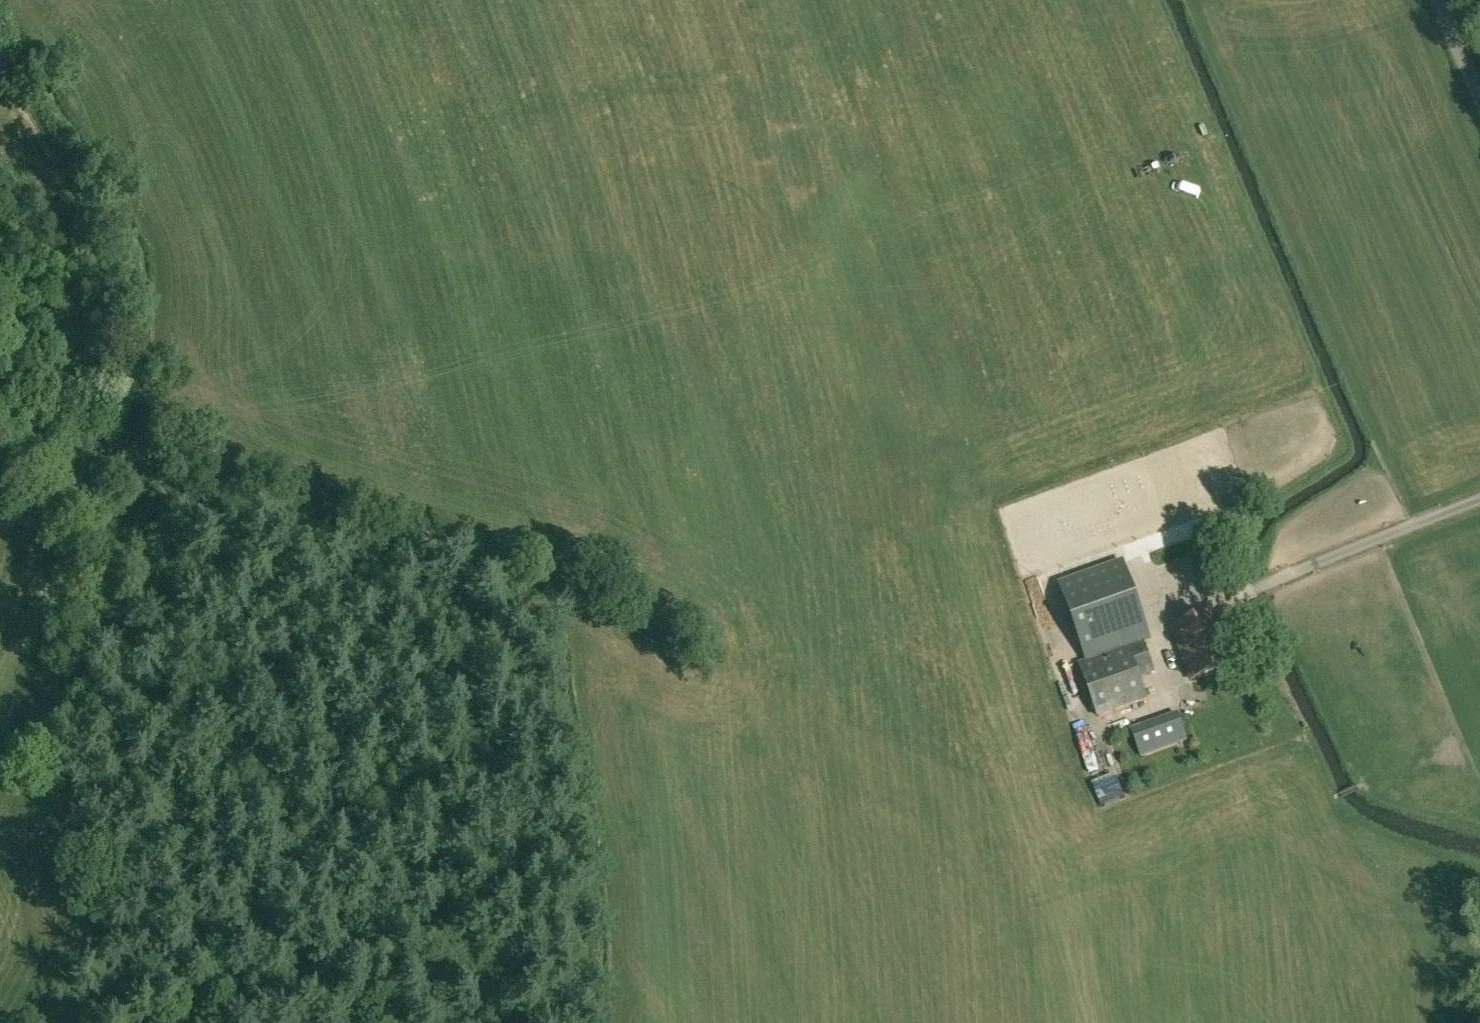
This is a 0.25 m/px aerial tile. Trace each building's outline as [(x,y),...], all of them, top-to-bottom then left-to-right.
[(1124,560),(1057,584),(1084,661),(1151,637),(1124,560)] [(1216,614),(1173,629),(1192,680),(1235,665),(1226,639),(1238,635),(1230,612),(1217,617),(1216,614)] [(1146,642),(1079,663),(1099,718),(1150,700),(1142,678),(1157,672),(1146,642)] [(1130,730),(1140,758),(1188,741),(1177,713),(1130,730)]
